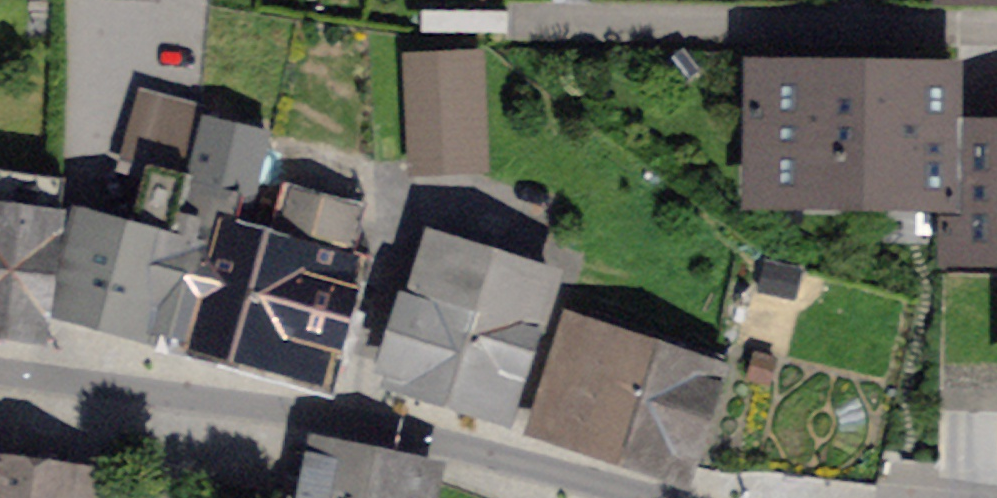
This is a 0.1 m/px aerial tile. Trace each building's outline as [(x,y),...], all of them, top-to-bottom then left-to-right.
[(507,33),(507,10),(421,9),(421,33),(507,33)] [(471,63),(408,66),(412,169),(475,166),(471,63)] [(807,193),(942,195),(944,195),(945,135),(949,135),(949,126),(925,126),(925,80),(752,77),(751,162),(808,163),(807,193)] [(135,130),(189,144),(196,119),(142,105),(135,130)] [(189,144),(135,130),(123,170),(151,177),(135,239),(87,226),(66,303),(152,327),(153,323),(187,184),(188,185),(196,146),(189,144)] [(942,195),(942,220),(996,221),(996,136),(949,135),(945,135),(944,195),(942,195)] [(24,217),(29,176),(0,172),(0,214),(24,217)] [(36,330),(47,248),(53,249),(63,181),(29,176),(24,217),(0,214),(0,325),(36,330)] [(188,332),(212,241),(241,249),(252,208),(236,204),(238,198),(188,185),(187,184),(153,323),(188,332)] [(247,250),(241,249),(212,241),(188,332),(327,367),(348,274),(331,270),(346,215),(287,200),(272,257),(247,250)] [(513,410),(551,285),(428,248),(389,372),(513,410)] [(533,420),(688,468),(724,360),(659,338),(654,354),(565,324),(533,420)] [(310,456),(304,487),(286,484),(283,497),(434,497),(437,482),(310,456)] [(98,485),(0,470),(0,497),(96,497),(98,485)]
